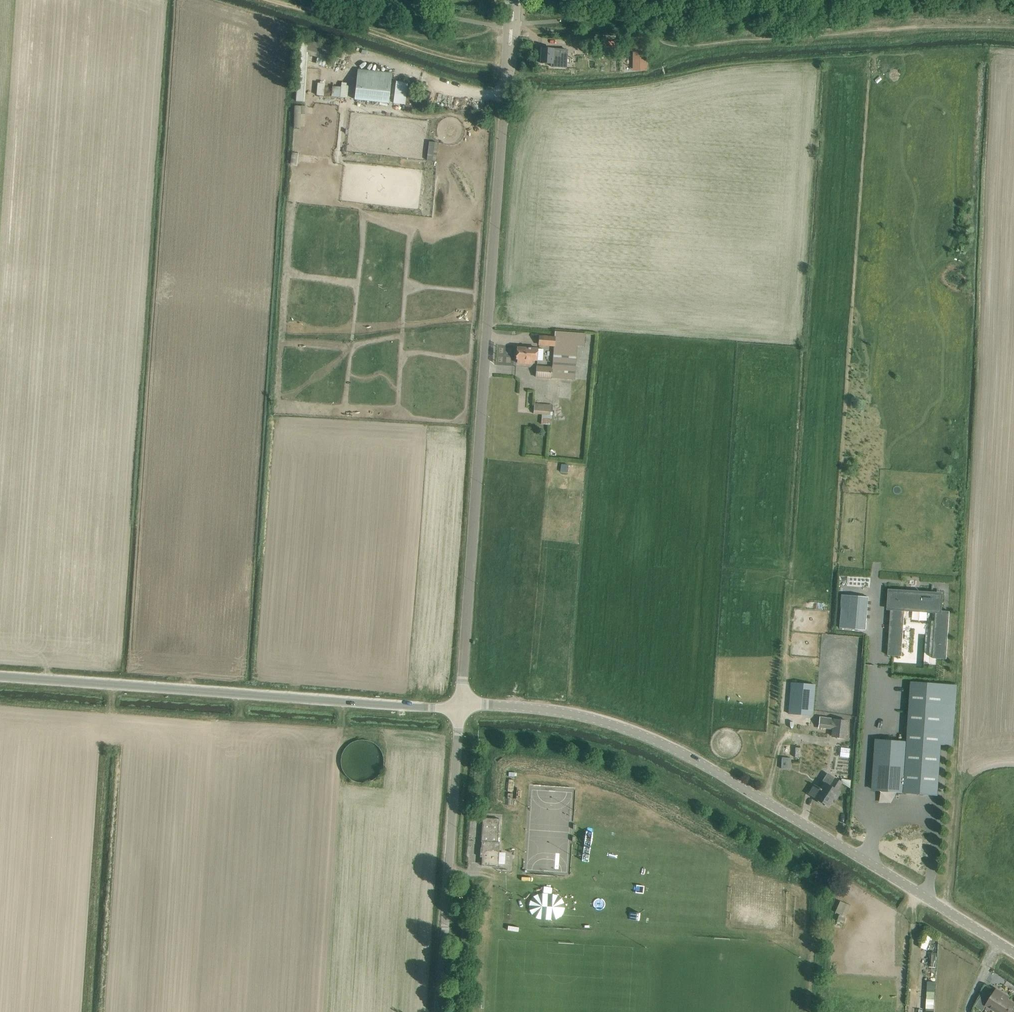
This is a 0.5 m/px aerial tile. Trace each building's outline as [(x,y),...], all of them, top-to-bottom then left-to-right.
[(647,68),(647,44),(633,44),(633,68),(647,68)] [(541,63),(551,64),(551,66),(557,67),(557,66),(566,66),(566,59),(567,50),(542,48),(542,49),(542,50),(541,63)] [(392,73),(358,69),(355,99),(389,103),(392,73)] [(406,104),(409,82),(397,80),(394,102),(406,104)] [(333,84),(332,96),(348,97),(349,85),(333,84)] [(584,347),(585,334),(555,332),(554,338),(539,336),(538,345),(554,346),(552,368),(537,366),(536,377),(575,380),(577,346),(584,347)] [(536,348),(527,348),(517,347),(516,359),(518,359),(518,363),(531,364),(531,360),(536,360),(536,348)] [(549,404),(544,404),(534,403),(533,414),(548,415),(549,404)] [(920,589),(920,580),(910,579),(910,589),(920,589)] [(891,608),(888,645),(891,645),(902,645),(902,646),(905,609),(933,611),(936,611),(933,658),(946,659),(949,611),(940,610),(941,594),(931,594),(931,596),(900,594),(900,592),(890,591),(889,608),(891,608)] [(839,627),(865,630),(868,598),(842,595),(839,627)] [(792,682),(789,713),(813,715),(815,684),(792,682)] [(877,739),(874,790),(882,791),(882,789),(882,787),(890,788),(897,788),(896,792),(937,795),(937,794),(941,745),(943,745),(952,745),(956,685),(912,682),(908,740),(908,741),(877,739)] [(818,729),(821,729),(821,727),(832,729),(831,736),(845,738),(847,721),(833,720),(833,719),(819,717),(818,729)] [(385,762),(385,757),(383,753),(381,749),(379,746),(375,743),(371,740),(367,739),(362,739),(358,739),(354,740),(349,743),(346,745),(343,748),(341,752),(340,757),(339,761),(339,766),(341,770),(343,774),(345,778),(348,780),(352,783),(356,784),(361,785),(365,785),(370,783),(375,781),(378,779),(381,775),(383,771),(385,766),(385,762)] [(791,767),(792,757),(783,757),(782,767),(791,767)] [(814,785),(809,794),(828,806),(832,799),(833,797),(836,792),(835,791),(840,783),(841,782),(827,773),(826,775),(821,782),(824,784),(821,789),(819,788),(814,785)] [(483,818),(481,841),(497,842),(498,819),(483,818)] [(499,842),(497,842),(481,841),(481,842),(482,842),(481,847),(480,857),(482,857),(481,866),(495,867),(498,864),(499,842)] [(840,900),(835,913),(846,917),(851,905),(840,900)] [(920,949),(926,951),(932,935),(926,933),(920,949)] [(935,1009),(936,981),(928,980),(927,1008),(935,1009)] [(1011,1009),(1013,1005),(1013,1004),(1004,997),(1005,995),(996,989),(986,1005),(997,1011),(1010,1011),(1011,1009)]
